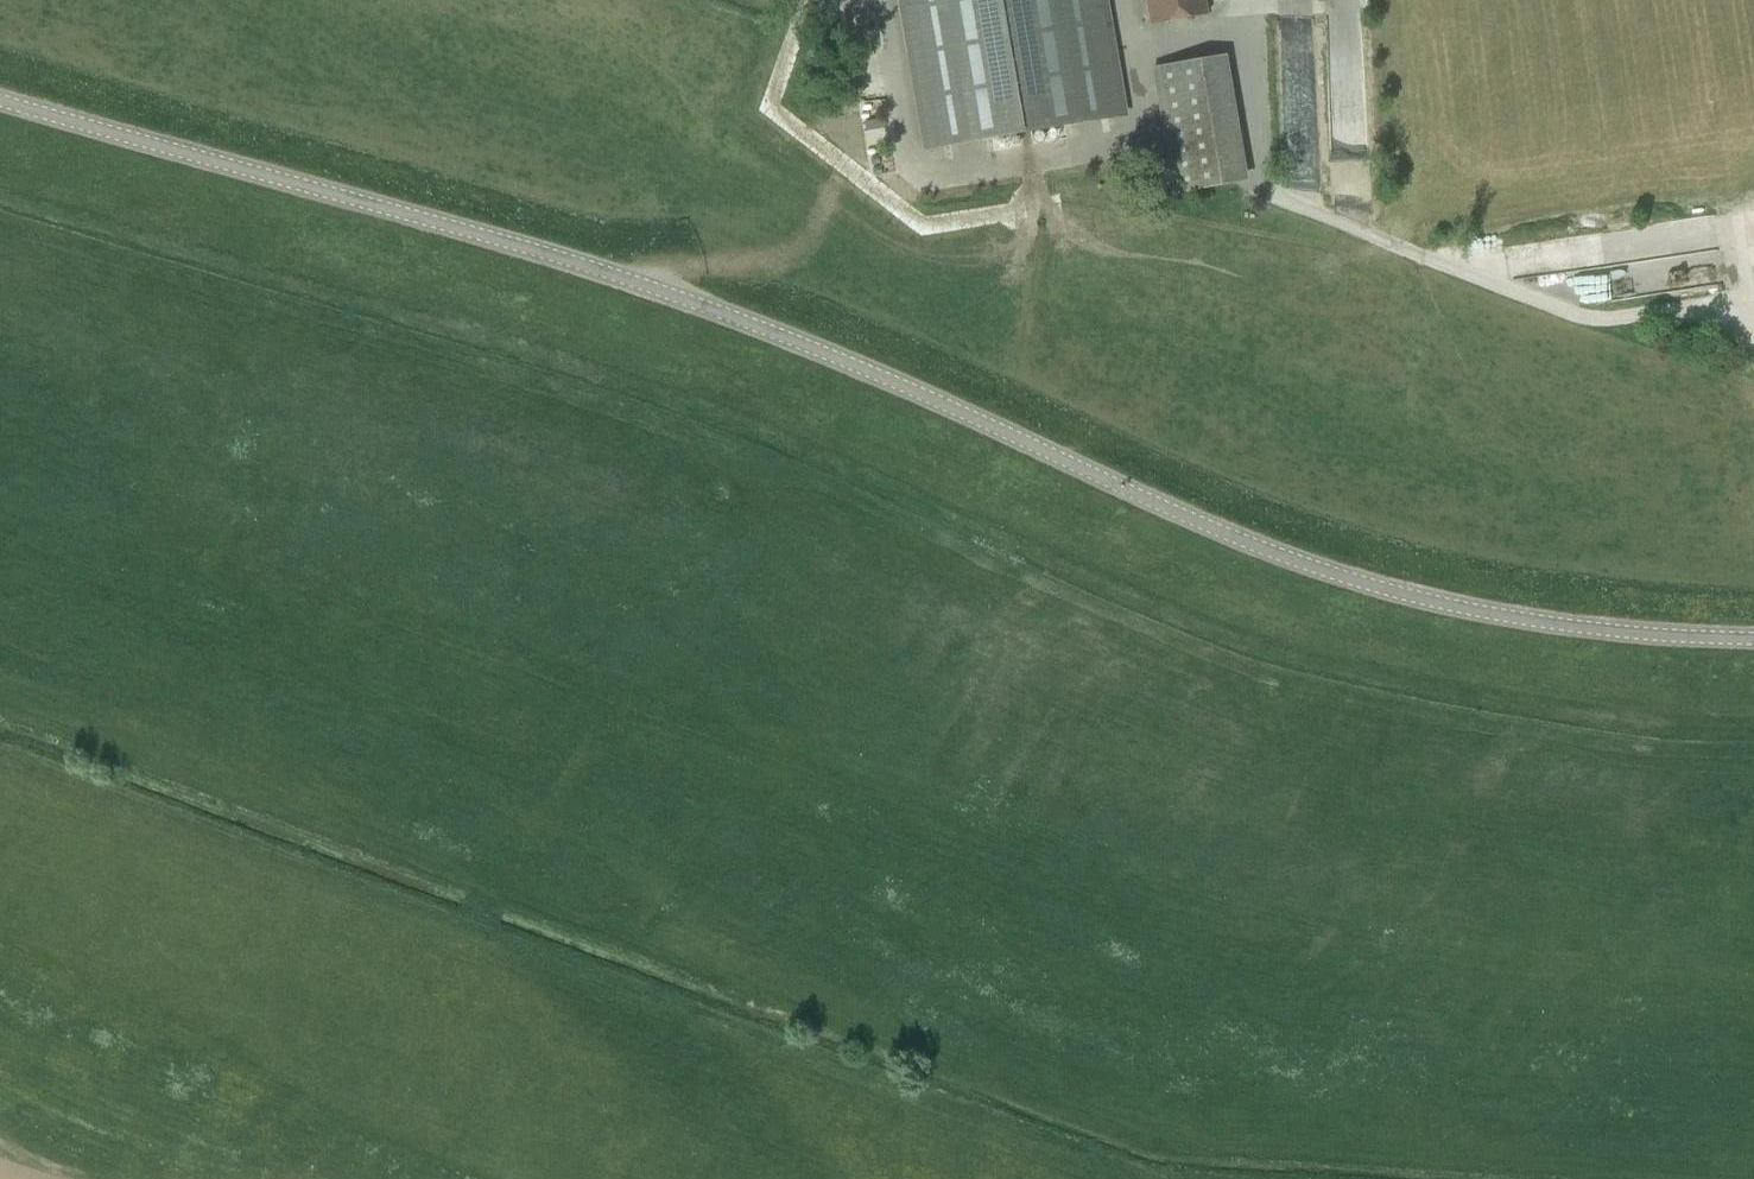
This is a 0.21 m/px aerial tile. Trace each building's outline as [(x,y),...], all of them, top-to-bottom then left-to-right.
[(1105,0),(903,0),(929,149),(1125,115),(1105,0)] [(1207,14),(1205,0),(1148,0),(1152,24),(1207,14)] [(1215,56),(1154,67),(1177,194),(1238,183),(1215,56)] [(1617,297),(1724,283),(1720,250),(1616,263),(1612,232),(1557,239),(1561,269),(1612,262),(1617,297)]
